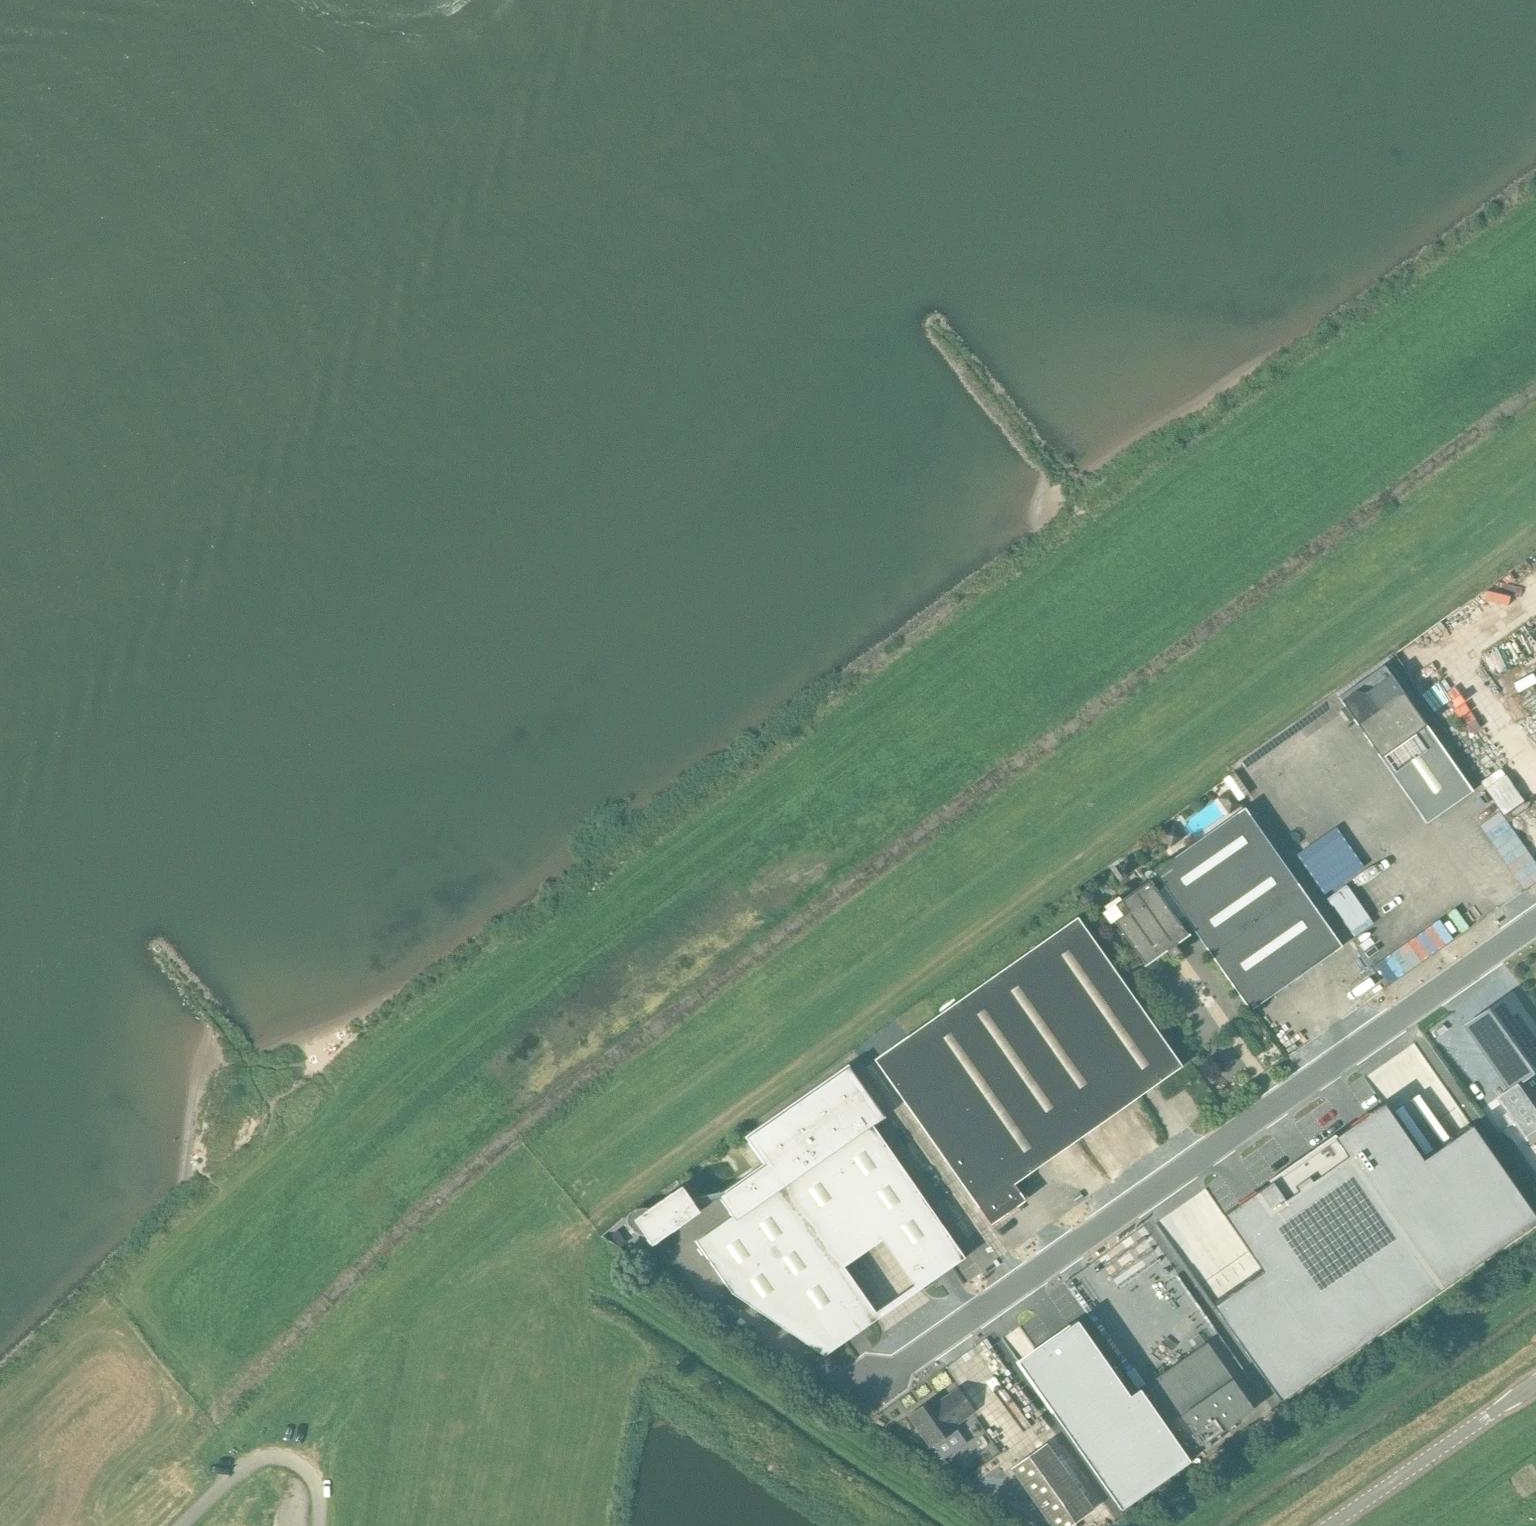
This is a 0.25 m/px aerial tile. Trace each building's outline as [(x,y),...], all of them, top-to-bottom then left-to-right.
[(1383,666),(1362,682),(1339,699),(1427,824),(1473,791),(1403,692),(1383,666)] [(1230,788),(1216,798),(1228,815),(1242,806),(1239,800),(1230,788)] [(1153,872),(1156,876),(1189,923),(1250,1011),(1342,946),(1291,874),(1245,808),(1153,872)] [(1138,868),(1126,876),(1134,888),(1147,879),(1138,868)] [(1156,876),(1106,910),(1134,950),(1140,958),(1143,963),(1145,966),(1167,951),(1172,959),(1180,953),(1175,945),(1169,937),(1182,928),(1189,923),(1156,876)] [(1081,895),(1080,901),(1083,906),(1089,907),(1093,904),(1094,898),(1091,893),(1086,892),(1081,895)] [(1182,1066),(1171,1050),(1078,917),(1033,949),(1137,1098),(1182,1066)] [(1033,949),(875,1060),(991,1225),(1026,1200),(1014,1184),(1081,1137),(1070,1121),(1118,1087),(1130,1103),(1137,1098),(1033,949)] [(1535,1071),(1535,1028),(1511,993),(1465,1025),(1510,1089),(1535,1071)] [(717,1196),(732,1216),(696,1241),(732,1293),(825,1356),(875,1321),(827,1253),(875,1219),(923,1288),(966,1258),(870,1121),(881,1114),(884,1119),(886,1117),(848,1064),(744,1136),(763,1164),(717,1196)] [(1510,1089),(1497,1098),(1524,1136),(1535,1127),(1535,1071),(1510,1089)] [(1216,1312),(1275,1403),(1535,1225),(1535,1219),(1476,1134),(1475,1134),(1451,1154),(1430,1170),(1424,1159),(1421,1155),(1385,1106),(1329,1143),(1225,1218),(1221,1221),(1262,1280),(1216,1312)] [(1473,1107),(1466,1112),(1475,1125),(1482,1120),(1473,1107)] [(700,1212),(682,1186),(634,1220),(652,1246),(700,1212)] [(1143,1296),(1134,1282),(1122,1266),(1099,1282),(1121,1312),(1143,1296)] [(1192,1315),(1175,1327),(1187,1344),(1204,1332),(1192,1315)] [(1077,1321),(1018,1362),(1121,1509),(1190,1461),(1187,1456),(1141,1390),(1140,1389),(1130,1395),(1077,1321)] [(1141,1390),(1188,1456),(1211,1440),(1254,1410),(1206,1341),(1163,1371),(1165,1373),(1141,1390)] [(909,1415),(931,1446),(957,1429),(954,1425),(974,1411),(959,1389),(939,1403),(935,1397),(909,1415)] [(1430,1407),(1419,1416),(1424,1422),(1435,1413),(1430,1407)] [(1012,1468),(1053,1525),(1071,1525),(1093,1511),(1046,1444),(1012,1468)]
